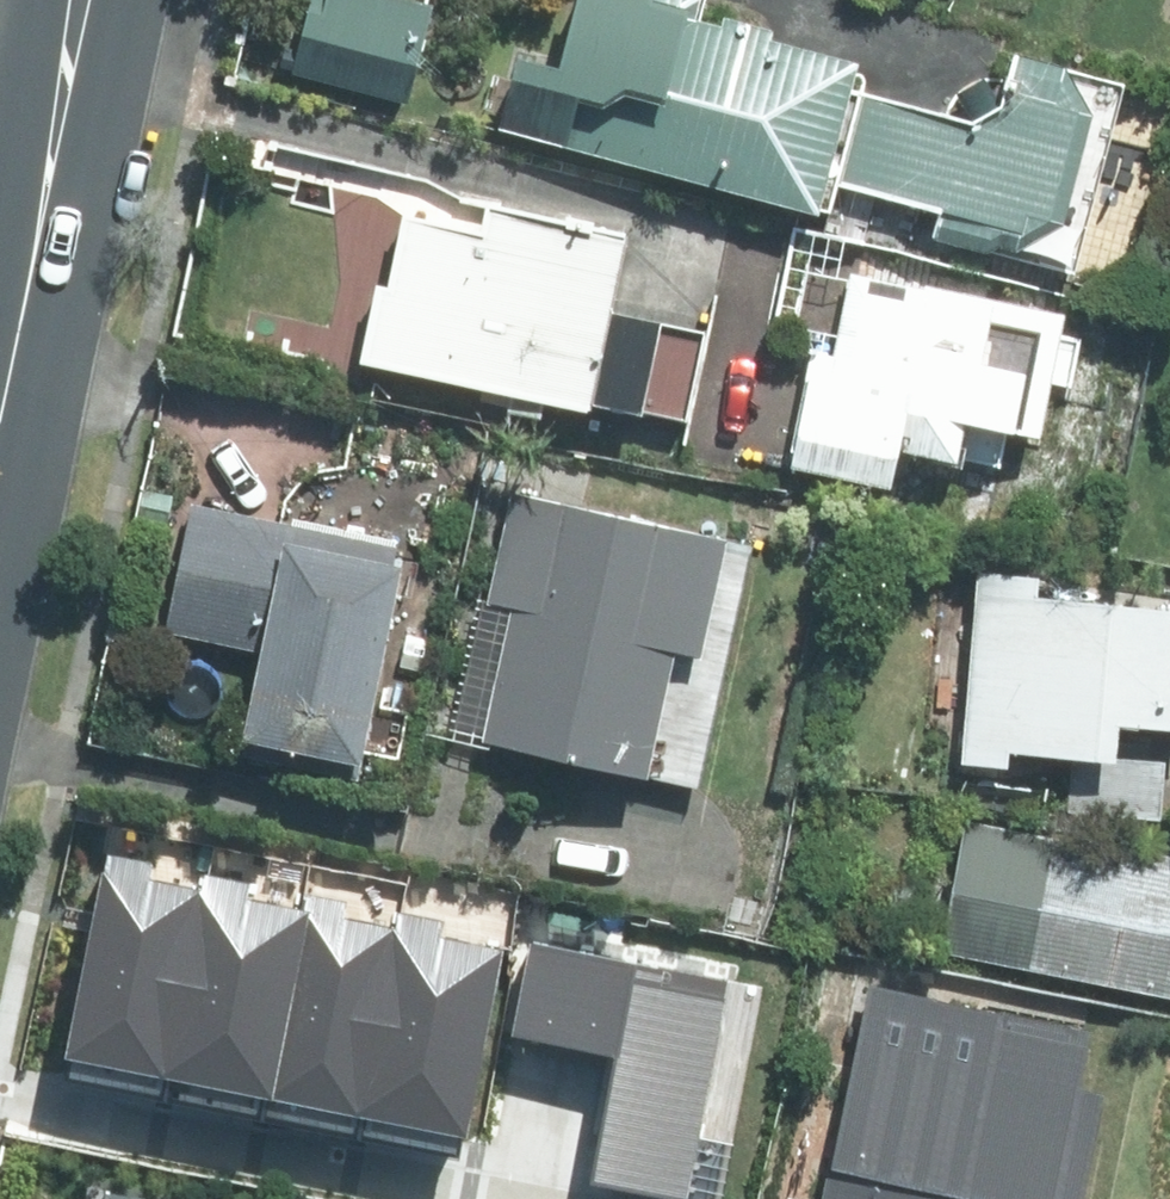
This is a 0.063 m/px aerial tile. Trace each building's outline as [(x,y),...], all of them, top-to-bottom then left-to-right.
[(382,0),(282,0),(263,73),(395,108),(421,10),(382,0)] [(848,91),(853,69),(669,25),(673,6),(646,0),(552,0),(539,55),(488,43),(467,128),(819,213),(825,186),(921,209),(914,236),(1064,272),(1111,75),(987,45),(969,120),(848,91)] [(358,290),(346,365),(676,418),(689,336),(602,322),(615,240),(393,204),(379,294),(358,290)] [(1083,301),(791,228),(769,319),(821,332),(787,470),(882,493),(888,467),(988,492),(1003,431),(1028,437),(1040,386),(1061,391),(1083,301)] [(751,553),(494,491),(433,747),(689,809),(751,553)] [(398,547),(181,501),(153,635),(244,654),(226,739),(352,765),(398,547)] [(967,570),(954,773),(997,776),(999,752),(1057,756),(1053,811),(1152,818),(1158,731),(1169,732),(1169,614),(1020,604),(1022,574),(967,570)] [(942,962),(1169,1006),(1169,847),(971,809),(942,962)] [(102,842),(64,1051),(475,1125),(513,916),(102,842)] [(633,947),(530,928),(513,1020),(616,1039),(633,947)] [(726,965),(633,947),(616,1039),(592,1169),(686,1186),(726,965)] [(866,970),(829,1156),(973,1186),(1045,1198),(1079,1198),(1104,1072),(1080,1068),(1090,1014),(866,970)] [(821,1198),(970,1198),(973,1186),(829,1156),(821,1198)]
